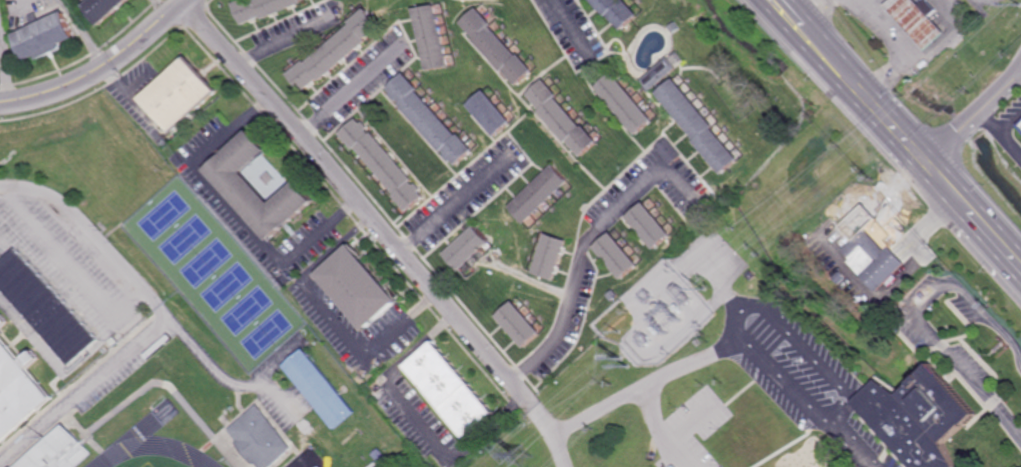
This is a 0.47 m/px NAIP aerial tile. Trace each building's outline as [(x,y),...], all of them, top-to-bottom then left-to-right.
[(88,3),(91,0),(132,0),(106,23),(88,3)] [(237,6),(251,0),(259,0),(312,0),(305,3),(306,5),(268,22),(266,19),(247,28),(237,6)] [(626,2),(628,0),(641,15),(623,31),(611,17),(609,18),(593,0),(624,0),(626,2)] [(920,4),(924,0),(928,0),(937,9),(931,15),(946,31),(928,49),(886,5),(891,0),(916,0),(920,4)] [(429,68),(419,12),(442,8),(452,64),(429,68)] [(81,38),(66,45),(68,49),(42,61),(39,56),(25,63),(13,36),(32,28),(28,19),(37,14),(41,23),(68,10),(81,38)] [(322,79),(320,77),(305,89),(291,71),(307,57),(312,63),(356,27),(354,25),(371,11),(384,26),(367,40),(368,41),(322,79)] [(496,26),(499,24),(523,52),(525,50),(540,68),(522,83),(508,67),(506,69),(480,38),(481,36),(470,23),(484,11),(496,26)] [(676,32),(672,25),(678,20),(683,27),(676,32)] [(219,88),(173,128),(145,96),(192,56),(219,88)] [(653,89),(644,78),(671,56),(680,67),(653,89)] [(459,134),(461,132),(476,148),(458,164),(454,159),(452,161),(446,155),(448,153),(445,149),(443,151),(401,103),(403,101),(399,97),(397,100),(391,93),(393,91),(389,86),(407,70),(421,86),(419,88),(459,134)] [(641,133),(599,85),(617,70),(659,118),(641,133)] [(726,173),(698,140),(700,138),(661,91),(679,75),(719,124),(717,125),(744,157),(726,173)] [(589,125),(590,123),(604,139),(586,155),(572,140),(571,141),(543,110),(545,108),(531,92),(549,76),(563,92),(561,94),(589,125)] [(498,135),(470,103),(488,87),(516,119),(498,135)] [(365,121),(366,120),(372,126),(370,128),(373,132),(374,131),(414,179),(413,180),(416,184),(418,182),(424,189),(422,191),(426,196),(408,210),(395,194),(397,193),(358,147),(356,148),(343,131),(361,116),(365,121)] [(272,201),(297,179),(315,200),(269,240),(207,167),(254,127),(271,148),(245,170),(272,201)] [(657,148),(673,166),(685,156),(669,138),(657,148)] [(528,223),(512,206),(559,163),(575,181),(528,223)] [(658,249),(630,216),(648,201),(676,233),(658,249)] [(461,270),(446,253),(477,225),(492,241),(461,270)] [(872,233),(874,231),(887,246),(888,246),(904,263),(873,292),(846,262),(848,259),(839,249),(865,226),(872,233)] [(625,279),(597,246),(615,231),(642,264),(625,279)] [(557,280),(535,272),(549,232),(571,240),(557,280)] [(74,356),(0,270),(0,256),(22,236),(103,331),(74,356)] [(366,331),(316,274),(352,243),(401,300),(366,331)] [(755,280),(750,275),(755,270),(760,275),(755,280)] [(835,284),(831,280),(838,275),(841,279),(835,284)] [(615,301),(610,295),(617,289),(621,295),(615,301)] [(527,348),(499,316),(516,301),(545,332),(527,348)] [(58,398),(0,449),(0,318),(5,313),(12,321),(1,331),(26,360),(37,350),(44,357),(32,368),(58,398)] [(469,437),(407,366),(434,341),(497,412),(469,437)] [(339,429),(283,366),(303,349),(358,412),(339,429)] [(941,444),(954,466),(911,466),(852,402),(876,380),(897,395),(919,375),(918,374),(928,364),(974,415),(964,424),(963,423),(941,444)] [(297,449),(276,466),(262,466),(259,463),(257,464),(238,442),(240,441),(230,430),(259,405),(297,449)] [(94,455),(80,466),(24,466),(70,427),(94,455)]
